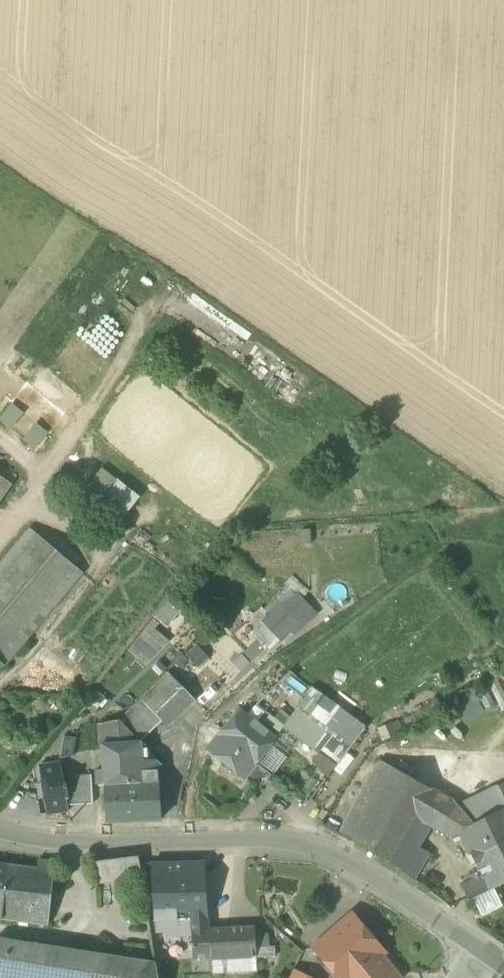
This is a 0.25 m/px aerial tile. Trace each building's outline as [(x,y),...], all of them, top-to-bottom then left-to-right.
[(13,404),(0,419),(0,422),(10,431),(24,415),(13,404)] [(48,433),(36,424),(22,441),(35,451),(48,433)] [(11,484),(20,472),(0,458),(0,476),(11,484)] [(100,504),(119,480),(102,467),(84,491),(100,504)] [(11,484),(0,476),(0,501),(11,484)] [(140,497),(119,480),(100,504),(99,505),(121,522),(140,497)] [(0,567),(0,662),(3,665),(81,572),(31,530),(0,567)] [(280,604),(283,607),(295,595),(288,588),(276,599),(280,604)] [(295,595),(283,607),(300,624),(303,628),(318,614),(297,593),(295,595)] [(169,597),(153,617),(167,628),(183,608),(169,597)] [(265,623),(280,638),(287,630),(290,634),(300,624),(283,607),(280,604),(269,615),(271,617),(265,623)] [(129,652),(146,666),(171,642),(155,629),(160,623),(155,619),(129,652)] [(244,654),(252,662),(266,648),(258,640),(244,654)] [(198,646),(186,657),(197,668),(209,658),(198,646)] [(162,722),(190,696),(168,673),(141,699),(162,722)] [(497,679),(488,683),(502,712),(503,711),(503,693),(497,679)] [(284,727),(322,756),(336,766),(365,729),(313,689),(284,727)] [(495,706),(488,691),(478,696),(485,711),(495,706)] [(455,710),(465,725),(484,711),(474,697),(455,710)] [(118,721),(140,743),(162,722),(141,699),(118,721)] [(229,766),(247,777),(247,776),(256,764),(256,765),(271,746),(277,738),(275,737),(242,711),(231,721),(215,738),(216,739),(208,750),(229,766)] [(154,761),(142,762),(140,743),(118,721),(100,725),(103,771),(95,771),(96,785),(104,785),(106,822),(162,820),(159,783),(157,783),(156,771),(161,766),(154,761)] [(398,721),(378,729),(382,740),(403,733),(398,721)] [(64,737),(59,759),(63,759),(73,758),(77,739),(64,737)] [(284,756),(271,746),(256,765),(269,775),(284,756)] [(329,776),(336,766),(322,756),(314,765),(329,776)] [(339,834),(354,842),(395,768),(381,761),(339,834)] [(40,766),(47,815),(67,812),(68,812),(68,807),(67,800),(68,799),(66,785),(65,785),(63,777),(61,763),(60,763),(40,766)] [(431,789),(395,768),(354,842),(390,862),(415,818),(431,789)] [(67,800),(68,807),(93,805),(91,776),(66,777),(63,777),(65,785),(66,785),(68,799),(67,800)] [(458,807),(451,810),(463,834),(478,865),(503,852),(503,784),(458,807)] [(431,789),(415,818),(428,825),(436,830),(449,838),(452,839),(463,834),(451,810),(458,807),(452,801),(431,789)] [(415,844),(428,825),(415,818),(390,862),(415,881),(429,854),(415,844)] [(480,869),(491,890),(493,889),(503,884),(503,852),(478,865),(480,869)] [(139,857),(122,859),(125,881),(142,879),(140,864),(139,857)] [(96,884),(125,881),(122,859),(92,862),(92,863),(96,884)] [(48,926),(54,872),(55,862),(38,861),(37,869),(0,864),(0,920),(48,926)] [(155,921),(191,920),(208,919),(204,863),(151,864),(155,921)] [(155,921),(151,864),(140,864),(142,879),(151,934),(155,934),(155,921)] [(474,899),(491,890),(480,869),(473,872),(476,878),(462,885),(469,901),(474,899)] [(483,916),(502,906),(493,889),(491,890),(474,899),(483,916)] [(381,952),(383,951),(354,917),(315,950),(339,977),(402,977),(381,952)] [(208,924),(208,919),(191,920),(192,932),(194,959),(210,958),(209,930),(208,924)] [(191,920),(155,921),(155,934),(164,933),(167,937),(183,936),(186,932),(192,932),(191,920)] [(255,927),(209,930),(210,958),(212,958),(257,956),(256,948),(255,934),(255,927)] [(156,965),(0,940),(0,977),(158,977),(156,965)] [(265,958),(275,958),(274,947),(263,948),(256,948),(257,956),(257,958),(265,958)] [(257,956),(212,958),(213,975),(257,973),(257,958),(257,956)]
